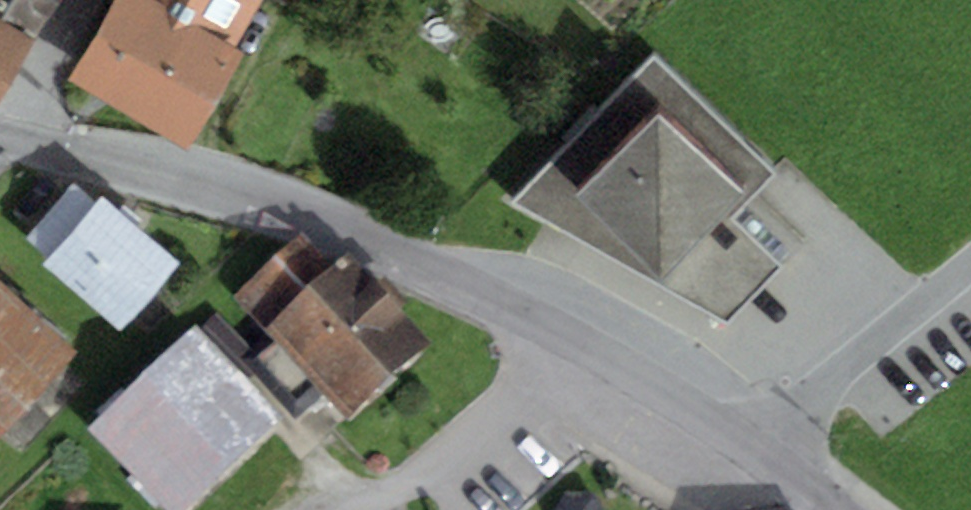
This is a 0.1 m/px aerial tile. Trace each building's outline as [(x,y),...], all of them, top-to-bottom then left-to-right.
[(37,35),(59,0),(0,0),(0,11),(37,35)] [(66,81),(187,152),(246,53),(236,48),(155,0),(113,0),(66,81)] [(236,48),(265,0),(155,0),(236,48)] [(33,42),(0,19),(0,99),(33,42)] [(774,178),(655,56),(510,198),(731,321),(783,270),(735,217),(774,178)] [(121,331),(180,262),(101,196),(95,204),(73,186),(28,240),(49,258),(43,265),(121,331)] [(234,293),(265,328),(334,266),(303,231),(234,293)] [(334,266),(265,328),(348,419),(430,345),(399,311),(409,301),(386,276),(376,285),(347,254),(334,266)] [(76,352),(0,284),(0,436),(76,352)] [(280,424),(192,328),(87,424),(166,509),(186,509),(280,424)]
